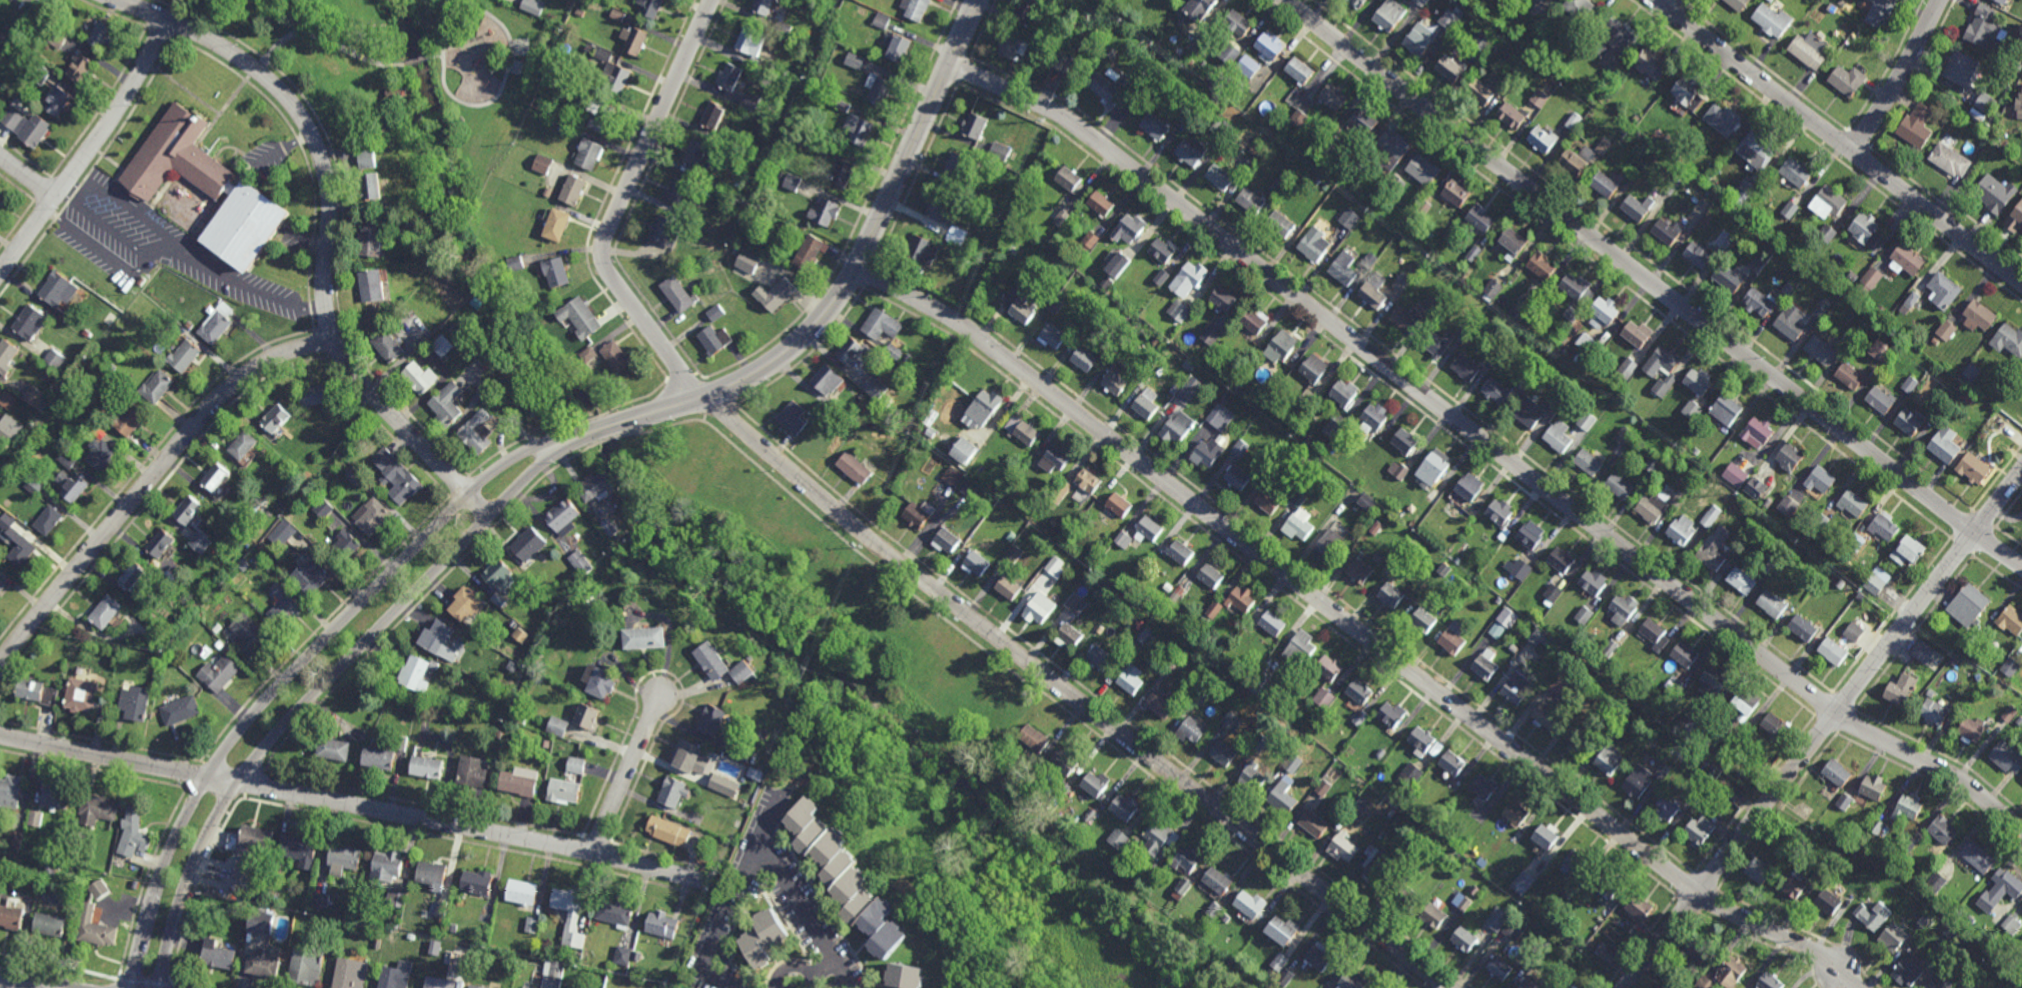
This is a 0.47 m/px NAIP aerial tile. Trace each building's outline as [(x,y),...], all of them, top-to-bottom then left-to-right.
[(516,5),(518,0),(534,0),(541,3),(536,14),(516,5)] [(656,23),(665,0),(640,0),(639,4),(645,6),(641,16),(656,23)] [(775,0),(758,0),(753,11),(768,17),(775,0)] [(902,17),(909,0),(927,0),(929,1),(919,24),(902,17)] [(1030,23),(1038,3),(1031,0),(1020,0),(1013,15),(1030,23)] [(1180,10),(1189,0),(1217,0),(1195,24),(1180,10)] [(1357,10),(1344,0),(1365,0),(1357,10)] [(1369,22),(1385,0),(1389,0),(1406,12),(1388,36),(1369,22)] [(1422,9),(1411,0),(1429,0),(1422,9)] [(1598,9),(1587,0),(1566,0),(1560,8),(1567,13),(1563,18),(1575,27),(1580,21),(1586,25),(1598,9)] [(1738,14),(1721,0),(1749,0),(1738,14)] [(1874,3),(1868,0),(1899,0),(1881,33),(1863,23),(1874,3)] [(1503,13),(1498,9),(1502,3),(1507,7),(1503,13)] [(1762,3),(1779,16),(1782,12),(1793,20),(1777,40),(1750,19),(1762,3)] [(1991,53),(2008,17),(1978,4),(1972,16),(1975,17),(1971,27),(1968,26),(1962,40),(1991,53)] [(581,17),(574,13),(577,8),(584,12),(581,17)] [(50,19),(44,15),(48,9),(54,14),(50,19)] [(621,23),(609,17),(613,9),(625,14),(621,23)] [(1451,32),(1438,23),(1448,9),(1461,19),(1451,32)] [(1232,10),(1251,25),(1239,39),(1220,24),(1232,10)] [(886,31),(873,25),(878,12),(891,18),(886,31)] [(1620,52),(1632,35),(1609,18),(1596,36),(1599,38),(1591,49),(1604,58),(1612,46),(1620,52)] [(788,36),(774,30),(778,21),(792,27),(788,36)] [(102,23),(117,32),(104,52),(89,43),(102,23)] [(1089,34),(1083,32),(1086,23),(1092,26),(1089,34)] [(1417,23),(1436,37),(1420,59),(1401,45),(1417,23)] [(59,50),(47,41),(56,27),(69,36),(59,50)] [(736,49),(758,59),(765,41),(758,38),(760,34),(745,28),(736,49)] [(625,52),(639,59),(650,36),(637,30),(634,36),(625,32),(622,39),(629,43),(625,52)] [(889,34),(908,43),(897,67),(883,61),(890,46),(885,43),(889,34)] [(995,54),(1016,64),(1026,45),(1004,34),(995,54)] [(1252,47),(1271,62),(1281,50),(1275,46),(1279,41),(1273,36),(1270,40),(1262,34),(1252,47)] [(1816,72),(1826,57),(1820,52),(1825,46),(1809,34),(1804,41),(1797,36),(1787,50),(1816,72)] [(1230,67),(1218,58),(1229,43),(1241,52),(1230,67)] [(1658,82),(1667,70),(1660,65),(1663,61),(1645,47),(1633,63),(1658,82)] [(1965,89),(1978,63),(1953,50),(1939,76),(1965,89)] [(78,54),(96,65),(83,86),(65,74),(78,54)] [(1441,55),(1449,60),(1454,54),(1468,65),(1453,85),(1431,68),(1441,55)] [(1251,80),(1235,69),(1246,55),(1261,66),(1251,80)] [(1292,57),(1312,72),(1301,86),(1282,71),(1292,57)] [(866,73),(854,67),(858,58),(870,64),(866,73)] [(769,75),(757,70),(761,61),(767,63),(769,59),(775,61),(769,75)] [(51,73),(42,86),(27,75),(37,62),(51,73)] [(625,96),(634,75),(611,64),(602,85),(625,96)] [(716,87),(736,96),(746,72),(729,65),(725,75),(722,73),(716,87)] [(1826,82),(1849,99),(1865,78),(1853,69),(1849,74),(1838,66),(1826,82)] [(1507,93),(1493,84),(1502,70),(1516,79),(1507,93)] [(1096,71),(1124,94),(1113,107),(1085,85),(1096,71)] [(1134,80),(1124,73),(1114,85),(1124,93),(1134,80)] [(868,74),(892,85),(882,109),(865,101),(871,87),(864,84),(868,74)] [(1693,111),(1702,100),(1696,95),(1700,90),(1695,85),(1697,82),(1691,78),(1689,81),(1684,76),(1670,93),(1693,111)] [(1476,79),(1495,94),(1483,109),(1464,94),(1476,79)] [(1327,84),(1346,98),(1335,113),(1316,99),(1327,84)] [(58,87),(74,98),(61,120),(44,109),(58,87)] [(386,99),(401,99),(401,88),(386,89),(386,99)] [(1541,110),(1530,101),(1539,89),(1550,98),(1541,110)] [(1989,117),(1974,107),(1983,92),(1998,103),(1989,117)] [(760,99),(753,114),(740,107),(746,93),(760,99)] [(1212,104),(1208,101),(1213,95),(1217,98),(1212,104)] [(1246,108),(1242,104),(1247,99),(1251,103),(1246,108)] [(2021,106),(2021,99),(2021,121),(2014,120),(2015,106),(2021,106)] [(590,129),(604,135),(615,111),(593,101),(588,112),(596,116),(590,129)] [(847,113),(836,108),(839,101),(851,106),(847,113)] [(151,202),(175,168),(220,200),(237,175),(197,146),(212,126),(178,102),(122,182),(151,202)] [(1894,134),(1921,150),(1932,133),(1924,127),(1933,112),(1918,102),(1908,118),(1905,116),(1894,134)] [(1505,103),(1524,117),(1513,133),(1493,119),(1505,103)] [(1726,137),(1740,118),(1725,107),(1722,111),(1713,104),(1702,119),(1726,137)] [(703,125),(720,132),(728,112),(711,105),(703,125)] [(30,120),(11,106),(0,121),(19,135),(30,120)] [(1186,122),(1179,117),(1187,107),(1194,112),(1186,122)] [(1359,107),(1365,113),(1368,110),(1374,115),(1371,119),(1377,124),(1366,136),(1347,121),(1359,107)] [(1299,128),(1289,120),(1298,108),(1308,117),(1299,128)] [(1981,123),(1969,114),(1973,108),(1985,117),(1981,123)] [(959,134),(979,141),(986,120),(966,113),(959,134)] [(1573,133),(1565,127),(1575,113),(1583,119),(1573,133)] [(848,114),(875,125),(864,150),(852,144),(855,136),(841,130),(848,114)] [(36,115),(55,127),(40,152),(21,140),(36,115)] [(1146,115),(1168,131),(1158,144),(1136,128),(1146,115)] [(1222,121),(1224,119),(1233,126),(1223,139),(1208,127),(1217,117),(1222,121)] [(571,136),(557,130),(562,120),(576,125),(571,136)] [(779,136),(765,130),(767,124),(781,130),(779,136)] [(1536,126),(1556,141),(1546,155),(1526,140),(1536,126)] [(1752,128),(1759,134),(1761,131),(1768,137),(1766,139),(1778,149),(1758,172),(1733,152),(1752,128)] [(1386,130),(1392,135),(1394,133),(1400,137),(1399,139),(1410,147),(1392,171),(1368,154),(1386,130)] [(1657,140),(1653,136),(1658,131),(1662,135),(1657,140)] [(1328,154),(1318,146),(1328,134),(1337,142),(1328,154)] [(1961,179),(1971,163),(1947,149),(1953,139),(1944,134),(1929,159),(1961,179)] [(684,163),(699,170),(703,162),(712,166),(717,154),(710,151),(712,147),(695,139),(684,163)] [(575,165),(595,173),(606,149),(586,140),(575,165)] [(1603,155),(1596,149),(1604,140),(1611,145),(1603,155)] [(1724,153),(1719,149),(1726,140),(1731,144),(1724,153)] [(1005,162),(988,154),(994,141),(1011,148),(1005,162)] [(1182,142),(1190,148),(1195,141),(1208,151),(1193,171),(1172,155),(1182,142)] [(1680,156),(1674,152),(1679,145),(1685,149),(1680,156)] [(731,158),(726,155),(729,149),(734,152),(731,158)] [(1566,149),(1585,165),(1574,177),(1556,161),(1566,149)] [(362,169),(360,152),(375,150),(377,168),(362,169)] [(942,169),(961,177),(969,160),(950,152),(942,169)] [(547,175),(539,172),(538,174),(534,173),(535,170),(532,168),(539,153),(554,159),(547,175)] [(1417,154),(1440,171),(1428,187),(1405,170),(1417,154)] [(1790,157),(1812,174),(1800,190),(1778,172),(1790,157)] [(1360,177),(1359,176),(1358,178),(1348,171),(1350,169),(1349,168),(1357,158),(1368,166),(1360,177)] [(1243,175),(1237,170),(1246,159),(1252,164),(1243,175)] [(849,189),(857,167),(844,162),(836,184),(849,189)] [(1213,163),(1234,179),(1224,193),(1202,177),(1213,163)] [(1070,195),(1081,181),(1063,167),(1052,182),(1070,195)] [(366,200),(385,197),(382,171),(364,173),(366,200)] [(796,192),(782,185),(782,184),(778,183),(781,178),(784,180),(788,171),(802,178),(796,192)] [(1596,171),(1616,186),(1606,199),(1586,184),(1596,171)] [(1397,195),(1392,191),(1394,189),(1387,184),(1394,173),(1406,182),(1397,195)] [(1988,174),(2006,188),(2010,183),(2019,190),(1997,218),(1985,209),(1987,207),(1972,195),(1988,174)] [(1276,194),(1268,188),(1278,175),(1286,181),(1276,194)] [(1670,194),(1662,188),(1672,175),(1679,181),(1670,194)] [(572,176),(589,183),(578,209),(561,201),(572,176)] [(1317,186),(1312,181),(1316,176),(1321,180),(1317,186)] [(1741,205),(1724,192),(1730,184),(1735,189),(1745,177),(1756,186),(1741,205)] [(668,199),(684,206),(693,185),(677,178),(668,199)] [(205,241),(251,274),(296,212),(249,179),(205,241)] [(1450,181),(1470,195),(1460,210),(1440,196),(1450,181)] [(709,195),(702,191),(705,185),(712,189),(709,195)] [(1824,219),(1829,212),(1836,216),(1847,202),(1824,185),(1808,207),(1824,219)] [(549,197),(543,194),(546,187),(552,190),(549,197)] [(1244,188),(1265,203),(1255,217),(1234,201),(1244,188)] [(1105,220),(1115,206),(1094,191),(1084,205),(1105,220)] [(924,215),(950,225),(955,212),(946,209),(949,200),(931,194),(924,215)] [(1627,194),(1640,204),(1646,196),(1655,203),(1640,223),(1618,207),(1627,194)] [(1424,215),(1423,214),(1419,220),(1413,215),(1417,210),(1416,209),(1424,198),(1432,204),(1424,215)] [(1789,218),(1779,211),(1789,198),(1799,205),(1789,218)] [(824,199),(839,205),(837,209),(842,211),(839,221),(833,219),(830,228),(817,223),(818,220),(810,217),(812,212),(819,214),(824,199)] [(2018,228),(2021,231),(2021,200),(2002,226),(2013,234),(2018,228)] [(1059,226),(1051,220),(1051,219),(1046,215),(1055,203),(1068,213),(1059,226)] [(1476,203),(1487,211),(1485,214),(1494,220),(1484,234),(1464,219),(1476,203)] [(1350,229),(1338,219),(1348,206),(1360,216),(1350,229)] [(555,209),(572,215),(561,245),(544,238),(555,209)] [(1286,240),(1295,227),(1274,211),(1264,225),(1286,240)] [(1872,250),(1882,238),(1874,230),(1878,226),(1873,221),(1875,219),(1869,214),(1866,217),(1861,213),(1847,229),(1872,250)] [(1125,216),(1131,221),(1135,215),(1147,225),(1130,247),(1120,240),(1116,244),(1107,237),(1125,216)] [(651,239),(674,248),(679,235),(672,232),(676,223),(659,216),(651,239)] [(369,218),(387,219),(387,227),(384,227),(383,256),(364,255),(365,226),(370,226),(369,218)] [(1659,219),(1672,229),(1676,224),(1683,229),(1669,247),(1649,232),(1659,219)] [(1828,243),(1817,234),(1825,222),(1837,231),(1828,243)] [(795,231),(787,228),(788,223),(797,227),(795,231)] [(946,240),(962,247),(969,232),(953,225),(946,240)] [(1312,225),(1324,234),(1319,239),(1328,246),(1314,264),(1294,248),(1312,225)] [(696,236),(691,233),(694,227),(699,230),(696,236)] [(1507,227),(1526,241),(1515,255),(1497,241),(1507,227)] [(1090,248),(1088,246),(1084,250),(1079,246),(1082,243),(1079,240),(1089,229),(1099,237),(1090,248)] [(1724,250),(1717,244),(1726,233),(1733,239),(1724,250)] [(810,235),(831,246),(827,254),(821,251),(809,273),(794,265),(810,235)] [(930,267),(939,247),(913,236),(905,257),(930,267)] [(1165,266),(1178,250),(1165,240),(1162,245),(1155,239),(1146,251),(1165,266)] [(1692,241),(1711,255),(1699,271),(1680,257),(1692,241)] [(1914,276),(1925,261),(1900,242),(1888,257),(1892,260),(1888,266),(1897,273),(1902,267),(1914,276)] [(1472,261),(1465,256),(1475,243),(1482,248),(1472,261)] [(736,255),(731,252),(735,245),(740,247),(736,255)] [(1115,278),(1103,268),(1118,249),(1131,259),(1115,278)] [(761,259),(743,250),(735,266),(753,275),(761,259)] [(1370,267),(1362,262),(1370,251),(1378,257),(1370,267)] [(1537,251),(1547,258),(1545,261),(1554,268),(1545,281),(1525,267),(1537,251)] [(1348,288),(1356,276),(1348,270),(1354,261),(1341,252),(1326,273),(1348,288)] [(511,273),(507,261),(521,256),(525,268),(511,273)] [(564,256),(572,283),(553,289),(549,276),(544,278),(540,263),(564,256)] [(974,266),(970,259),(975,256),(979,263),(974,266)] [(1756,273),(1748,267),(1756,256),(1764,262),(1756,273)] [(1721,263),(1744,281),(1732,295),(1710,276),(1721,263)] [(1185,298),(1193,287),(1196,289),(1205,277),(1202,274),(1205,270),(1197,264),(1194,269),(1186,264),(1170,288),(1185,298)] [(1874,287),(1873,286),(1871,289),(1870,289),(1863,297),(1853,289),(1860,281),(1859,280),(1872,264),(1883,274),(1875,284),(1876,285),(1874,287)] [(1160,286),(1152,279),(1162,267),(1170,275),(1160,286)] [(361,273),(388,269),(389,279),(384,279),(387,300),(364,301),(361,273)] [(70,303),(80,288),(56,270),(42,292),(59,306),(64,299),(70,303)] [(1400,291),(1391,284),(1401,271),(1410,278),(1400,291)] [(1944,312),(1961,290),(1938,271),(1926,286),(1932,291),(1927,298),(1944,312)] [(1378,311),(1387,299),(1377,292),(1386,281),(1373,272),(1356,295),(1378,311)] [(1568,273),(1576,279),(1579,275),(1590,284),(1576,303),(1556,288),(1568,273)] [(675,274),(691,296),(694,293),(699,300),(679,314),(659,285),(675,274)] [(1107,289),(1099,284),(1104,275),(1112,281),(1107,289)] [(141,286),(137,282),(141,276),(146,280),(141,286)] [(1494,298),(1493,297),(1489,301),(1483,296),(1486,293),(1483,290),(1493,277),(1504,285),(1494,298)] [(776,314),(799,290),(786,278),(763,302),(776,314)] [(1786,297),(1779,291),(1788,280),(1795,285),(1786,297)] [(1023,328),(1036,314),(1032,311),(1036,306),(1031,302),(1026,308),(1021,304),(1028,296),(1015,285),(998,305),(1023,328)] [(1226,314),(1235,301),(1214,287),(1206,300),(1226,314)] [(1751,287),(1773,305),(1763,318),(1752,309),(1749,313),(1744,309),(1747,305),(1741,300),(1751,287)] [(1434,307),(1425,299),(1433,288),(1443,296),(1434,307)] [(1911,307),(1905,301),(1913,290),(1920,296),(1911,307)] [(581,296),(603,327),(584,341),(578,333),(582,331),(573,319),(566,325),(558,313),(581,296)] [(1522,322),(1509,313),(1522,296),(1535,306),(1522,322)] [(1818,321),(1811,316),(1819,305),(1817,304),(1822,296),(1831,303),(1818,321)] [(480,310),(471,303),(476,297),(484,304),(480,310)] [(1054,314),(1046,307),(1054,297),(1062,303),(1054,314)] [(1598,297),(1605,303),(1608,299),(1616,305),(1613,309),(1618,313),(1607,327),(1587,311),(1598,297)] [(1181,322),(1166,310),(1176,298),(1191,309),(1181,322)] [(1985,331),(1996,316),(1973,298),(1961,313),(1967,318),(1963,324),(1974,333),(1979,327),(1985,331)] [(214,346),(235,324),(228,318),(233,311),(225,303),(197,332),(214,346)] [(1789,303),(1802,314),(1796,322),(1804,329),(1794,342),(1772,324),(1789,303)] [(32,341),(50,319),(31,304),(14,327),(32,341)] [(712,322),(706,313),(718,304),(725,313),(712,322)] [(1879,315),(1874,310),(1879,304),(1885,309),(1879,315)] [(1573,322),(1564,315),(1571,306),(1580,313),(1573,322)] [(861,328),(875,338),(880,331),(892,339),(901,326),(875,308),(861,328)] [(1409,335),(1418,322),(1397,308),(1388,321),(1409,335)] [(1247,309),(1255,316),(1259,311),(1269,318),(1255,336),(1237,323),(1247,309)] [(1468,333),(1458,326),(1467,314),(1476,321),(1468,333)] [(1947,341),(1935,332),(1946,318),(1957,328),(1947,341)] [(1090,332),(1082,325),(1087,319),(1095,327),(1090,332)] [(710,359),(735,342),(721,321),(700,335),(711,351),(707,354),(710,359)] [(1628,321),(1637,329),(1641,323),(1651,331),(1637,349),(1618,334),(1628,321)] [(2021,354),(2021,332),(2018,329),(2016,331),(2004,322),(1989,343),(2000,351),(2003,346),(2019,358),(2021,354)] [(1221,332),(1211,346),(1199,337),(1209,323),(1221,332)] [(1055,350),(1064,339),(1046,324),(1033,341),(1041,347),(1045,342),(1055,350)] [(387,328),(407,350),(393,363),(373,341),(387,328)] [(1849,345),(1840,339),(1849,328),(1857,334),(1849,345)] [(88,337),(82,333),(85,329),(90,333),(88,337)] [(147,338),(142,333),(145,329),(150,333),(147,338)] [(1439,361),(1449,347),(1426,331),(1417,345),(1439,361)] [(1591,363),(1578,353),(1581,348),(1575,343),(1584,332),(1603,347),(1591,363)] [(1284,366),(1297,346),(1277,333),(1264,353),(1284,366)] [(430,346),(442,334),(454,347),(441,358),(430,346)] [(1812,334),(1837,352),(1826,366),(1802,348),(1812,334)] [(1155,345),(1150,342),(1155,335),(1160,339),(1155,345)] [(1877,359),(1867,352),(1878,337),(1888,344),(1877,359)] [(834,355),(849,368),(854,362),(859,366),(871,351),(862,344),(860,347),(848,338),(834,355)] [(15,368),(10,364),(21,349),(5,339),(0,346),(0,370),(8,376),(15,368)] [(185,374),(203,351),(189,340),(170,362),(185,374)] [(615,342),(632,363),(619,373),(602,352),(615,342)] [(898,360),(884,351),(891,342),(904,351),(898,360)] [(585,364),(578,354),(591,345),(598,355),(585,364)] [(1658,345),(1679,361),(1669,372),(1661,366),(1652,378),(1640,369),(1658,345)] [(1087,374),(1097,360),(1076,346),(1066,360),(1087,374)] [(1170,356),(1165,353),(1170,347),(1174,350),(1170,356)] [(57,369),(44,359),(52,348),(66,358),(57,369)] [(907,365),(901,361),(907,353),(912,357),(907,365)] [(1459,355),(1480,371),(1469,385),(1448,369),(1459,355)] [(1627,380),(1616,371),(1627,356),(1639,365),(1627,380)] [(1315,387),(1326,371),(1306,357),(1295,373),(1315,387)] [(417,360),(427,371),(432,367),(443,376),(423,395),(402,374),(417,360)] [(1842,361),(1855,370),(1858,367),(1868,374),(1854,393),(1831,377),(1842,361)] [(1972,382),(1961,373),(1971,362),(1982,371),(1972,382)] [(110,374),(106,370),(112,363),(116,367),(110,374)] [(155,406),(177,381),(162,368),(148,386),(145,383),(139,391),(155,406)] [(811,387),(823,397),(827,391),(831,395),(842,381),(827,369),(811,387)] [(1693,369),(1697,373),(1700,369),(1710,377),(1706,381),(1711,385),(1700,399),(1681,382),(1693,369)] [(1524,390),(1514,382),(1524,370),(1533,378),(1524,390)] [(1118,400),(1128,388),(1104,371),(1095,383),(1118,400)] [(1662,398),(1660,396),(1657,399),(1652,396),(1655,392),(1652,390),(1661,377),(1665,381),(1671,373),(1677,378),(1662,398)] [(877,402),(861,387),(872,374),(888,389),(877,402)] [(1185,405),(1175,397),(1185,383),(1184,382),(1190,374),(1201,382),(1194,390),(1196,391),(1185,405)] [(1909,393),(1901,387),(1910,375),(1918,381),(1909,393)] [(1487,377),(1509,394),(1498,408),(1476,391),(1487,377)] [(455,379),(467,390),(454,401),(464,411),(449,427),(439,418),(442,415),(430,403),(455,379)] [(1239,392),(1231,387),(1237,380),(1244,385),(1239,392)] [(1345,408),(1359,390),(1350,383),(1345,389),(1337,383),(1328,395),(1345,408)] [(42,411),(23,397),(33,384),(51,398),(42,411)] [(306,409),(331,403),(325,385),(302,390),(306,409)] [(502,396),(498,392),(504,386),(508,390),(502,396)] [(1874,386),(1889,397),(1891,394),(1897,398),(1884,415),(1863,400),(1874,386)] [(963,414),(982,391),(987,395),(990,392),(1001,401),(980,427),(963,414)] [(1553,415),(1542,406),(1552,394),(1563,403),(1553,415)] [(1722,394),(1741,408),(1727,427),(1709,413),(1722,394)] [(1148,423),(1158,411),(1138,395),(1129,408),(1148,423)] [(887,408),(882,403),(888,397),(893,402),(887,408)] [(1532,430),(1541,416),(1534,411),(1537,407),(1524,398),(1520,404),(1514,400),(1506,412),(1532,430)] [(1692,421),(1679,411),(1689,398),(1702,408),(1692,421)] [(797,437),(808,423),(800,417),(806,410),(791,399),(776,420),(797,437)] [(840,417),(828,407),(834,400),(846,409),(840,417)] [(936,418),(929,415),(936,400),(944,404),(936,418)] [(128,437),(148,414),(135,402),(122,419),(118,417),(113,424),(128,437)] [(1222,431),(1205,419),(1218,402),(1234,414),(1222,431)] [(1376,435),(1389,418),(1383,414),(1386,409),(1376,402),(1373,407),(1368,404),(1356,421),(1376,435)] [(280,404),(293,416),(273,434),(262,424),(280,404)] [(484,408),(493,415),(485,422),(494,432),(489,437),(493,441),(480,455),(457,433),(484,408)] [(1904,408),(1923,422),(1912,437),(1893,423),(1904,408)] [(1180,445),(1198,424),(1180,409),(1162,430),(1180,445)] [(1586,432),(1575,423),(1586,410),(1596,419),(1586,432)] [(11,444),(0,436),(0,419),(1,420),(7,413),(24,425),(11,444)] [(1752,417),(1761,423),(1764,419),(1769,424),(1766,428),(1773,433),(1758,452),(1737,436),(1752,417)] [(1558,419),(1570,428),(1564,436),(1572,442),(1561,454),(1542,439),(1558,419)] [(912,433),(907,427),(912,422),(917,428),(912,433)] [(1022,422),(1039,433),(1028,449),(1011,438),(1022,422)] [(1943,423),(1956,435),(1950,442),(1959,449),(1944,466),(1922,447),(1943,423)] [(1625,447),(1613,438),(1624,424),(1636,433),(1625,447)] [(932,438),(925,433),(929,426),(937,431),(932,438)] [(243,461),(260,440),(247,430),(230,450),(243,461)] [(1407,457),(1417,445),(1398,430),(1388,443),(1407,457)] [(1307,445),(1301,440),(1306,433),(1312,437),(1307,445)] [(2005,451),(1994,443),(2000,435),(2011,443),(2005,451)] [(966,465),(950,453),(963,436),(978,449),(966,465)] [(1346,446),(1339,441),(1342,437),(1349,442),(1346,446)] [(102,473),(121,451),(103,438),(100,442),(95,438),(88,445),(95,450),(86,460),(102,473)] [(1240,458),(1230,450),(1240,438),(1249,446),(1240,458)] [(1207,467),(1218,457),(1200,442),(1188,460),(1196,467),(1201,461),(1207,467)] [(1786,443),(1804,455),(1789,475),(1778,467),(1781,463),(1774,459),(1786,443)] [(1053,445),(1071,458),(1062,472),(1043,459),(1053,445)] [(385,447),(424,485),(401,505),(388,493),(396,485),(371,459),(385,447)] [(1580,449),(1602,465),(1592,478),(1571,462),(1580,449)] [(69,469),(57,459),(65,450),(77,461),(69,469)] [(859,487),(870,474),(845,453),(834,466),(859,487)] [(1652,472),(1644,466),(1653,453),(1662,460),(1652,472)] [(1968,453),(1991,471),(1975,487),(1953,470),(1968,453)] [(1435,486),(1448,467),(1429,455),(1417,473),(1435,486)] [(1275,483),(1270,479),(1270,480),(1262,474),(1272,460),(1284,470),(1275,483)] [(1399,465),(1401,462),(1410,469),(1401,481),(1386,470),(1393,461),(1399,465)] [(1737,488),(1720,475),(1730,461),(1748,474),(1737,488)] [(216,492),(231,473),(218,463),(204,483),(216,492)] [(955,487),(941,478),(950,465),(964,475),(955,487)] [(980,475),(977,472),(981,465),(985,467),(980,475)] [(1816,466),(1834,479),(1824,494),(1814,487),(1811,491),(1803,485),(1816,466)] [(358,484),(348,474),(355,467),(365,477),(358,484)] [(1238,493),(1247,481),(1228,467),(1219,479),(1238,493)] [(1082,468),(1101,482),(1090,497),(1071,483),(1082,468)] [(607,469),(616,485),(588,501),(577,486),(607,469)] [(76,503),(92,482),(80,473),(75,478),(65,470),(57,480),(67,488),(63,494),(76,503)] [(1472,504),(1485,484),(1467,472),(1453,492),(1472,504)] [(1787,483),(1782,479),(1787,474),(1791,477),(1787,483)] [(1624,502),(1633,489),(1611,475),(1602,489),(1624,502)] [(1768,487),(1754,476),(1744,490),(1757,500),(1768,487)] [(35,496),(23,486),(31,477),(43,486),(35,496)] [(974,501),(960,491),(968,478),(983,488),(974,501)] [(1432,505),(1424,499),(1433,488),(1441,494),(1432,505)] [(1273,517),(1282,503),(1262,489),(1252,502),(1273,517)] [(1847,489),(1867,505),(1857,518),(1837,502),(1847,489)] [(1298,508),(1290,502),(1299,491),(1307,496),(1298,508)] [(1371,512),(1357,502),(1364,492),(1378,502),(1371,512)] [(1113,494),(1131,506),(1122,520),(1104,507),(1113,494)] [(1655,527),(1670,505),(1654,494),(1649,501),(1643,497),(1633,511),(1655,527)] [(1788,518),(1775,508),(1786,494),(1799,504),(1788,518)] [(188,525),(205,506),(191,495),(175,515),(188,525)] [(376,497),(393,515),(372,537),(357,522),(370,509),(365,506),(376,497)] [(568,497),(582,513),(572,521),(576,527),(562,537),(544,516),(568,497)] [(323,519),(312,509),(323,498),(333,508),(323,519)] [(1503,529),(1513,513),(1491,499),(1481,514),(1503,529)] [(919,530),(935,511),(923,501),(918,508),(911,501),(900,515),(919,530)] [(49,536),(63,516),(51,505),(35,525),(49,536)] [(1715,517),(1716,518),(1708,528),(1698,521),(1706,511),(1707,511),(1712,505),(1720,511),(1715,517)] [(1290,540),(1295,534),(1302,540),(1312,528),(1305,523),(1311,516),(1299,507),(1279,531),(1290,540)] [(1875,510),(1899,528),(1888,541),(1865,523),(1875,510)] [(39,548),(13,528),(18,523),(5,513),(0,521),(0,528),(20,544),(9,558),(21,569),(39,548)] [(251,521),(246,517),(250,513),(254,517),(251,521)] [(1820,531),(1812,525),(1821,513),(1828,519),(1820,531)] [(1682,515),(1693,523),(1689,530),(1693,533),(1683,547),(1664,534),(1674,520),(1677,522),(1682,515)] [(609,538),(599,524),(609,517),(618,531),(609,538)] [(280,548),(267,536),(283,518),(296,530),(280,548)] [(1145,518),(1162,531),(1152,544),(1147,540),(1143,546),(1132,538),(1137,534),(1133,528),(1145,518)] [(1531,552),(1544,535),(1524,520),(1512,537),(1531,552)] [(532,527),(548,543),(527,562),(511,546),(532,527)] [(160,560),(177,539),(163,528),(148,549),(160,560)] [(346,528),(363,546),(350,559),(333,541),(346,528)] [(949,555),(959,543),(942,528),(931,540),(949,555)] [(1329,563),(1345,542),(1327,528),(1311,549),(1329,563)] [(1036,543),(1032,540),(1038,531),(1040,532),(1041,529),(1044,532),(1036,543)] [(1125,549),(1113,541),(1121,530),(1133,538),(1125,549)] [(202,554),(189,543),(199,531),(212,542),(202,554)] [(1012,540),(1008,536),(1012,531),(1016,534),(1012,540)] [(1856,553),(1844,544),(1854,532),(1865,541),(1856,553)] [(1805,543),(1801,540),(1807,534),(1811,537),(1805,543)] [(1888,556),(1900,566),(1906,559),(1912,564),(1923,551),(1905,536),(1888,556)] [(1735,557),(1728,552),(1737,539),(1744,543),(1735,557)] [(1175,540),(1194,554),(1184,568),(1165,554),(1175,540)] [(1703,543),(1726,560),(1715,574),(1692,557),(1703,543)] [(1013,564),(1005,557),(1014,544),(1023,551),(1013,564)] [(1564,577),(1574,563),(1554,548),(1544,562),(1564,577)] [(585,573),(582,569),(578,573),(567,559),(578,550),(592,568),(585,573)] [(977,579),(987,567),(969,552),(959,564),(977,579)] [(1379,565),(1372,559),(1378,552),(1384,558),(1379,565)] [(1057,578),(1044,568),(1054,555),(1063,562),(1059,567),(1063,570),(1057,578)] [(1769,575),(1761,569),(1772,556),(1780,562),(1769,575)] [(311,597),(333,575),(318,558),(310,566),(306,562),(293,576),(311,597)] [(500,558),(513,570),(510,574),(517,581),(506,592),(498,585),(494,589),(482,574),(500,558)] [(1532,568),(1522,582),(1502,567),(1508,560),(1515,565),(1519,558),(1532,568)] [(1361,587),(1373,573),(1355,559),(1344,573),(1361,587)] [(244,571),(239,566),(244,560),(249,565),(244,571)] [(1450,577),(1441,570),(1449,560),(1458,567),(1450,577)] [(136,562),(150,572),(133,593),(121,583),(136,562)] [(1205,564),(1224,578),(1213,592),(1195,578),(1205,564)] [(1734,566),(1756,583),(1747,596),(1724,580),(1734,566)] [(1876,597),(1862,586),(1872,573),(1877,566),(1891,577),(1876,597)] [(1597,600),(1607,586),(1603,583),(1606,579),(1594,570),(1592,576),(1586,571),(1576,585),(1597,600)] [(1012,603),(1021,589),(1003,576),(993,590),(1012,603)] [(1840,589),(1835,585),(1840,579),(1845,583),(1840,589)] [(8,586),(0,580),(0,595),(8,586)] [(1167,593),(1161,587),(1165,582),(1171,587),(1167,593)] [(1395,609),(1407,597),(1383,582),(1374,596),(1395,609)] [(1967,582),(1991,600),(1968,629),(1945,612),(1967,582)] [(281,628),(302,608),(278,583),(271,589),(282,601),(269,614),(281,628)] [(1554,603),(1550,608),(1544,603),(1547,598),(1543,595),(1552,583),(1563,590),(1554,603)] [(464,622),(485,601),(470,585),(457,596),(460,599),(449,609),(464,622)] [(1185,588),(1178,585),(1173,596),(1180,599),(1185,588)] [(1235,590),(1241,594),(1245,588),(1252,593),(1247,597),(1254,602),(1246,614),(1228,601),(1235,590)] [(587,602),(581,595),(587,591),(593,598),(587,602)] [(1040,628),(1057,606),(1037,591),(1021,612),(1023,613),(1018,619),(1029,627),(1032,622),(1040,628)] [(1174,603),(1168,599),(1174,591),(1180,595),(1174,603)] [(1764,591),(1785,607),(1774,621),(1753,605),(1764,591)] [(501,608),(490,599),(496,592),(506,601),(501,608)] [(1078,616),(1064,605),(1074,592),(1088,603),(1078,616)] [(1622,628),(1636,610),(1632,607),(1635,603),(1627,597),(1624,600),(1616,594),(1606,608),(1615,614),(1611,623),(1622,628)] [(105,632),(125,608),(110,596),(91,620),(105,632)] [(1213,620),(1204,613),(1214,600),(1223,606),(1213,620)] [(2007,604),(2021,616),(2021,631),(2016,638),(1994,619),(2007,604)] [(1584,626),(1573,618),(1582,605),(1593,613),(1584,626)] [(1509,630),(1496,620),(1506,607),(1519,617),(1509,630)] [(1426,641),(1438,625),(1418,609),(1406,625),(1426,641)] [(1268,611),(1285,625),(1275,638),(1258,624),(1268,611)] [(253,659),(272,637),(244,613),(230,628),(244,640),(239,645),(253,659)] [(1795,614),(1818,631),(1808,644),(1785,627),(1795,614)] [(456,662),(459,659),(455,656),(457,652),(447,645),(458,629),(439,617),(433,629),(428,627),(421,643),(456,662)] [(1656,647),(1666,631),(1647,618),(1636,634),(1656,647)] [(1454,660),(1467,644),(1459,638),(1465,630),(1453,620),(1434,643),(1454,660)] [(1854,644),(1842,634),(1852,621),(1865,631),(1854,644)] [(1487,632),(1496,622),(1505,629),(1497,640),(1487,632)] [(1099,634),(1095,630),(1100,624),(1104,628),(1099,634)] [(1076,651),(1084,639),(1065,625),(1057,636),(1076,651)] [(1143,644),(1136,639),(1146,626),(1153,632),(1143,644)] [(512,635),(522,644),(529,636),(518,627),(512,635)] [(627,648),(669,647),(668,627),(626,629),(627,648)] [(1547,649),(1539,643),(1536,647),(1528,641),(1537,629),(1553,641),(1547,649)] [(1975,645),(1969,639),(1978,629),(1984,634),(1975,645)] [(1299,630),(1312,639),(1309,644),(1316,648),(1307,662),(1301,658),(1298,663),(1283,654),(1299,630)] [(1825,638),(1846,654),(1835,667),(1815,652),(1825,638)] [(713,640),(732,669),(718,682),(696,651),(713,640)] [(1608,659),(1601,653),(1611,640),(1619,646),(1608,659)] [(1926,666),(1910,654),(1921,640),(1936,652),(1926,666)] [(1688,671),(1698,657),(1677,643),(1668,657),(1688,671)] [(1518,649),(1514,655),(1508,650),(1509,648),(1508,647),(1510,645),(1511,646),(1512,644),(1518,649)] [(1485,683),(1497,668),(1490,662),(1496,655),(1487,647),(1468,669),(1485,683)] [(1101,675),(1112,661),(1095,648),(1084,661),(1101,675)] [(425,693),(429,682),(423,679),(432,662),(414,653),(408,668),(405,667),(399,679),(402,680),(400,684),(425,693)] [(1569,665),(1563,660),(1567,654),(1573,659),(1569,665)] [(220,694),(242,669),(226,655),(215,668),(209,662),(197,678),(220,694)] [(505,667),(499,663),(503,656),(509,660),(505,667)] [(1324,656),(1344,669),(1334,683),(1314,670),(1324,656)] [(1954,667),(1948,662),(1952,657),(1958,662),(1954,667)] [(2011,678),(1999,669),(2010,657),(2021,666),(2011,678)] [(741,685),(757,673),(747,659),(730,671),(741,685)] [(1166,678),(1159,673),(1169,660),(1176,666),(1166,678)] [(1600,669),(1595,665),(1599,660),(1604,664),(1600,669)] [(437,671),(430,668),(434,661),(440,664),(437,671)] [(588,691),(605,698),(610,689),(614,692),(619,684),(613,682),(616,674),(593,663),(586,679),(593,682),(588,691)] [(1608,672),(1605,669),(1610,663),(1614,666),(1608,672)] [(1135,700),(1146,684),(1139,679),(1144,673),(1132,664),(1123,676),(1119,673),(1113,684),(1135,700)] [(1567,680),(1557,673),(1564,664),(1573,672),(1567,680)] [(1719,697),(1730,680),(1707,666),(1697,682),(1719,697)] [(1258,696),(1247,688),(1260,670),(1271,678),(1258,696)] [(1514,707),(1532,685),(1515,671),(1497,693),(1514,707)] [(1558,697),(1544,685),(1554,673),(1568,684),(1558,697)] [(190,684),(184,677),(187,674),(193,681),(190,684)] [(1247,682),(1242,678),(1246,674),(1251,678),(1247,682)] [(1904,709),(1910,695),(1907,693),(1913,680),(1901,674),(1896,686),(1889,683),(1881,698),(1904,709)] [(94,713),(99,685),(72,679),(67,707),(94,713)] [(1353,679),(1372,693),(1362,707),(1343,692),(1353,679)] [(42,704),(45,684),(22,680),(19,697),(42,704)] [(1679,698),(1671,692),(1679,680),(1688,686),(1679,698)] [(1594,700),(1586,695),(1593,686),(1600,692),(1594,700)] [(1744,727),(1762,702),(1741,686),(1728,704),(1742,713),(1736,721),(1744,727)] [(146,722),(153,691),(132,687),(131,691),(123,689),(120,710),(128,711),(126,718),(146,722)] [(1200,707),(1189,698),(1198,687),(1209,695),(1200,707)] [(1326,710),(1312,700),(1322,687),(1335,697),(1326,710)] [(1155,688),(1175,702),(1164,718),(1144,705),(1155,688)] [(1931,698),(1926,695),(1930,688),(1936,691),(1931,698)] [(167,729),(202,715),(195,696),(159,708),(167,729)] [(1940,728),(1949,710),(1926,699),(1918,717),(1940,728)] [(575,722),(593,728),(601,711),(582,702),(575,722)] [(1385,702),(1394,709),(1398,706),(1404,710),(1391,729),(1374,716),(1385,702)] [(707,703),(728,711),(715,737),(700,729),(706,717),(700,716),(707,703)] [(1549,735),(1565,713),(1554,705),(1548,711),(1536,703),(1525,719),(1549,735)] [(2008,723),(2000,715),(2011,703),(2019,711),(2008,723)] [(1233,734),(1220,723),(1229,710),(1243,721),(1233,734)] [(1359,728),(1352,722),(1362,710),(1369,715),(1359,728)] [(1780,742),(1788,727),(1767,714),(1758,729),(1780,742)] [(562,739),(545,732),(551,717),(568,724),(562,739)] [(522,727),(515,725),(517,718),(524,720),(522,727)] [(1196,744),(1206,731),(1188,718),(1178,731),(1196,744)] [(1616,738),(1606,731),(1615,718),(1626,726),(1616,738)] [(1581,754),(1595,735),(1574,720),(1560,739),(1581,754)] [(1693,743),(1681,734),(1692,721),(1704,730),(1693,743)] [(1739,742),(1727,733),(1735,722),(1747,731),(1739,742)] [(1961,722),(1982,731),(1977,744),(1970,741),(1969,745),(1960,741),(1962,737),(1956,734),(1961,722)] [(1026,725),(1048,742),(1037,756),(1015,739),(1026,725)] [(1416,727),(1436,742),(1426,756),(1406,741),(1416,727)] [(1260,753),(1252,747),(1261,735),(1269,740),(1260,753)] [(348,762),(351,742),(322,736),(319,756),(348,762)] [(674,766),(693,773),(694,770),(705,774),(712,758),(702,754),(705,748),(682,738),(671,759),(677,760),(674,766)] [(547,750),(539,749),(541,741),(548,742),(547,750)] [(2021,768),(2021,760),(2000,742),(1987,758),(2006,773),(2008,770),(2016,776),(2021,768)] [(746,762),(733,757),(739,743),(752,749),(746,762)] [(1227,770),(1237,756),(1218,743),(1208,757),(1227,770)] [(1608,778),(1625,756),(1609,743),(1592,765),(1608,778)] [(365,765),(394,771),(398,750),(369,745),(365,765)] [(1380,759),(1376,755),(1381,749),(1386,753),(1380,759)] [(1056,750),(1076,764),(1065,779),(1045,765),(1056,750)] [(1448,751),(1466,765),(1456,778),(1438,765),(1448,751)] [(582,772),(565,768),(569,753),(585,757),(582,772)] [(412,774),(440,780),(444,761),(415,754),(412,774)] [(456,781),(483,787),(488,768),(482,767),(484,759),(462,754),(456,781)] [(1293,775),(1283,768),(1294,754),(1303,761),(1293,775)] [(1258,794),(1267,781),(1253,771),(1257,766),(1249,760),(1236,779),(1258,794)] [(1841,791),(1852,777),(1831,762),(1820,776),(1841,791)] [(1413,787),(1412,786),(1407,792),(1401,787),(1405,782),(1399,777),(1410,763),(1423,773),(1413,787)] [(1662,783),(1654,776),(1664,764),(1672,770),(1662,783)] [(499,788),(533,796),(539,771),(517,766),(516,772),(502,769),(499,788)] [(1638,800),(1649,787),(1631,771),(1620,784),(1638,800)] [(1088,773),(1106,786),(1094,800),(1077,787),(1088,773)] [(25,778),(9,774),(8,780),(0,779),(0,805),(19,808),(25,778)] [(736,797),(741,783),(713,774),(708,789),(736,797)] [(1479,775),(1499,789),(1489,803),(1470,790),(1479,775)] [(1881,803),(1887,785),(1881,783),(1883,778),(1873,775),(1871,780),(1864,778),(1858,795),(1881,803)] [(671,776),(688,783),(687,787),(692,789),(689,797),(683,796),(678,809),(658,800),(671,776)] [(1285,816),(1295,802),(1284,793),(1292,783),(1283,776),(1265,800),(1285,816)] [(548,800),(568,805),(570,800),(578,803),(583,783),(552,777),(548,800)] [(1322,798),(1313,791),(1323,779),(1332,786),(1322,798)] [(1062,797),(1054,791),(1063,780),(1071,787),(1062,797)] [(1733,802),(1722,794),(1729,783),(1741,792),(1733,802)] [(1445,807),(1436,799),(1447,786),(1456,794),(1445,807)] [(40,804),(68,809),(71,792),(43,787),(40,804)] [(1694,803),(1688,799),(1696,788),(1702,793),(1694,803)] [(1845,810),(1835,803),(1843,791),(1853,798),(1845,810)] [(1117,792),(1124,797),(1127,794),(1139,804),(1135,809),(1138,809),(1124,827),(1102,811),(1117,792)] [(811,799),(812,797),(818,802),(816,804),(819,806),(814,812),(818,815),(816,817),(819,819),(820,818),(826,823),(825,825),(830,828),(832,825),(837,829),(839,828),(845,833),(844,834),(847,836),(842,843),(845,846),(843,848),(846,851),(847,849),(854,855),(852,856),(857,860),(854,864),(858,867),(859,867),(865,872),(864,874),(867,876),(862,882),(865,885),(864,887),(866,889),(867,888),(874,894),(873,895),(877,898),(880,895),(885,899),(887,898),(893,903),(892,905),(895,908),(890,914),(893,917),(891,918),(904,929),(903,930),(907,934),(886,959),(879,954),(877,956),(869,948),(870,947),(867,944),(872,937),(861,928),(863,926),(857,921),(854,924),(850,921),(849,922),(842,917),(843,916),(840,913),(842,910),(840,908),(844,904),(843,902),(844,901),(841,899),(840,900),(832,893),(834,892),(830,889),(834,885),(830,882),(829,884),(822,878),(823,876),(820,873),(825,867),(821,864),(823,862),(820,860),(819,862),(814,857),(815,856),(809,851),(806,855),(795,846),(796,845),(792,842),(798,835),(782,821),(805,794),(811,799)] [(1899,824),(1902,817),(1915,823),(1923,805),(1901,795),(1890,820),(1899,824)] [(115,821),(119,802),(82,796),(79,815),(87,816),(85,825),(96,827),(98,818),(115,821)] [(1666,827),(1678,812),(1661,797),(1652,808),(1657,813),(1654,817),(1666,827)] [(1512,801),(1530,815),(1519,831),(1500,817),(1512,801)] [(1353,821),(1345,814),(1355,802),(1363,809),(1353,821)] [(127,806),(141,805),(142,832),(153,838),(149,851),(137,848),(134,859),(118,852),(128,830),(127,806)] [(1091,818),(1090,817),(1087,821),(1084,819),(1087,814),(1086,814),(1091,808),(1096,812),(1091,818)] [(39,828),(26,825),(29,810),(43,813),(39,828)] [(1308,811),(1328,826),(1317,841),(1297,825),(1308,811)] [(654,815),(692,830),(684,847),(654,835),(656,832),(649,829),(654,815)] [(1945,848),(1958,832),(1937,815),(1924,831),(1945,848)] [(1883,838),(1867,827),(1875,816),(1891,827),(1883,838)] [(1700,849),(1715,827),(1701,817),(1693,828),(1687,823),(1679,835),(1700,849)] [(245,824),(273,830),(269,850),(241,845),(245,824)] [(1153,824),(1159,828),(1163,825),(1173,833),(1152,861),(1140,851),(1147,841),(1142,838),(1153,824)] [(1541,824),(1559,838),(1549,852),(1530,838),(1541,824)] [(1119,849),(1106,839),(1116,827),(1129,837),(1119,849)] [(1383,840),(1378,835),(1381,831),(1380,830),(1382,827),(1389,832),(1383,840)] [(21,849),(7,847),(10,830),(23,832),(21,849)] [(1349,864),(1357,853),(1344,843),(1349,835),(1342,830),(1325,853),(1338,863),(1341,858),(1349,864)] [(288,836),(317,842),(311,871),(300,869),(302,859),(284,855),(288,836)] [(1908,851),(1902,846),(1911,836),(1917,841),(1908,851)] [(1983,875),(1995,861),(1969,841),(1958,855),(1983,875)] [(342,876),(344,866),(360,869),(363,848),(348,845),(348,850),(333,847),(330,863),(335,865),(332,874),(342,876)] [(1854,856),(1848,853),(1852,846),(1858,849),(1854,856)] [(1183,848),(1191,854),(1194,849),(1204,856),(1188,876),(1183,872),(1185,870),(1178,865),(1174,870),(1169,867),(1183,848)] [(391,880),(371,877),(376,851),(388,854),(389,850),(401,852),(400,857),(404,858),(401,877),(393,876),(391,880)] [(1571,850),(1590,865),(1576,884),(1566,877),(1571,870),(1561,862),(1571,850)] [(252,884),(255,858),(236,856),(233,882),(252,884)] [(1763,886),(1772,871),(1753,860),(1744,875),(1763,886)] [(422,861),(447,866),(441,894),(430,891),(431,885),(417,881),(422,861)] [(1153,871),(1149,868),(1154,861),(1158,865),(1153,871)] [(1379,887),(1387,875),(1369,862),(1361,874),(1379,887)] [(1820,880),(1812,873),(1821,862),(1829,869),(1820,880)] [(49,877),(44,868),(50,864),(55,874),(49,877)] [(1417,876),(1410,870),(1414,864),(1421,870),(1417,876)] [(1210,868),(1230,883),(1220,897),(1200,882),(1210,868)] [(1523,895),(1510,885),(1523,868),(1536,879),(1523,895)] [(2001,907),(1997,905),(2007,893),(2014,899),(2021,888),(2021,883),(2007,872),(2005,875),(1997,869),(1990,878),(1997,884),(1988,895),(1984,892),(1974,905),(1992,918),(2001,907)] [(466,870),(482,873),(483,870),(493,871),(492,875),(497,877),(492,897),(462,890),(466,870)] [(1936,893),(1925,883),(1936,870),(1947,879),(1936,893)] [(1603,873),(1621,886),(1610,900),(1592,887),(1603,873)] [(1796,902),(1806,887),(1787,874),(1777,889),(1796,902)] [(1179,900),(1171,894),(1175,889),(1174,888),(1183,877),(1192,883),(1179,900)] [(88,888),(97,901),(110,891),(101,878),(88,888)] [(510,879),(539,885),(535,905),(507,899),(510,879)] [(1411,911),(1420,897),(1400,885),(1392,900),(1411,911)] [(263,899),(250,897),(252,888),(264,890),(263,899)] [(400,907),(383,903),(386,888),(403,892),(400,907)] [(552,906),(570,909),(563,947),(583,949),(587,933),(576,931),(584,894),(554,888),(552,906)] [(1831,917),(1842,902),(1825,889),(1814,905),(1831,917)] [(326,909),(311,906),(314,890),(329,894),(326,909)] [(1564,907),(1556,901),(1564,891),(1572,897),(1564,907)] [(1241,892),(1250,898),(1256,896),(1264,901),(1251,919),(1232,904),(1241,892)] [(1634,894),(1652,908),(1641,922),(1623,907),(1634,894)] [(1463,911),(1457,906),(1465,895),(1471,900),(1463,911)] [(442,925),(437,925),(438,918),(434,917),(437,899),(446,901),(442,925)] [(597,917),(618,923),(616,928),(627,931),(631,906),(625,905),(625,903),(619,901),(618,904),(600,899),(597,917)] [(1214,919),(1205,912),(1214,900),(1223,907),(1214,919)] [(1952,911),(1946,905),(1951,900),(1957,906),(1952,911)] [(115,945),(78,940),(83,901),(98,903),(95,924),(118,927),(115,945)] [(1875,936),(1892,916),(1877,903),(1870,912),(1863,906),(1853,917),(1875,936)] [(1436,932),(1447,917),(1429,904),(1419,918),(1436,932)] [(1498,932),(1484,921),(1496,905),(1510,915),(1498,932)] [(1510,914),(1504,909),(1507,905),(1513,910),(1510,914)] [(8,926),(7,930),(21,932),(25,910),(0,906),(0,925),(8,926)] [(789,938),(766,953),(769,958),(753,968),(736,939),(756,927),(749,916),(761,909),(763,911),(770,906),(789,938)] [(1963,917),(1959,913),(1964,907),(1968,912),(1963,917)] [(271,934),(247,929),(252,908),(275,913),(271,934)] [(645,933),(675,940),(681,921),(666,917),(667,912),(657,909),(657,914),(650,912),(645,933)] [(1924,928),(1916,922),(1928,909),(1935,915),(1924,928)] [(39,913),(70,919),(66,938),(35,931),(39,913)] [(1227,922),(1221,918),(1225,913),(1231,917),(1227,922)] [(2011,913),(2021,922),(2021,924),(2012,935),(2001,924),(2011,913)] [(535,933),(524,931),(527,916),(538,918),(535,933)] [(1208,925),(1203,921),(1207,917),(1212,921),(1208,925)] [(1282,950),(1299,929),(1289,921),(1285,925),(1275,917),(1261,934),(1282,950)] [(1525,928),(1511,919),(1503,934),(1517,942),(1525,928)] [(1955,942),(1943,931),(1951,921),(1964,932),(1955,942)] [(454,932),(445,930),(446,923),(456,925),(454,932)] [(1895,952),(1907,938),(1892,925),(1880,940),(1895,952)] [(1466,955),(1477,940),(1459,928),(1449,942),(1466,955)] [(234,968),(237,951),(217,947),(218,939),(208,937),(204,962),(234,968)] [(1691,939),(1709,951),(1700,965),(1682,953),(1691,939)] [(1321,972),(1330,960),(1324,954),(1329,951),(1317,942),(1304,959),(1321,972)] [(453,952),(445,950),(443,963),(449,964),(447,972),(464,976),(469,948),(455,945),(453,952)] [(629,964),(613,961),(617,945),(632,949),(629,964)] [(1617,954),(1610,964),(1598,955),(1599,953),(1597,951),(1599,948),(1602,949),(1606,945),(1617,954)] [(290,980),(320,986),(327,952),(295,946),(290,980)] [(248,972),(282,981),(286,961),(271,958),(272,950),(261,948),(252,954),(248,972)] [(1911,986),(1923,973),(1917,967),(1922,961),(1910,950),(1893,969),(1911,986)] [(1530,971),(1522,965),(1533,951),(1540,957),(1530,971)] [(1279,972),(1270,965),(1279,952),(1289,959),(1279,972)] [(2018,955),(2021,958),(2021,960),(2018,965),(2013,961),(2018,955)] [(367,962),(340,956),(334,987),(363,987),(367,962)] [(1504,984),(1513,970),(1495,957),(1485,970),(1504,984)] [(1746,969),(1733,987),(1722,987),(1713,981),(1730,957),(1746,969)] [(413,963),(400,960),(399,967),(384,966),(379,987),(408,987),(413,963)] [(559,978),(543,975),(546,960),(562,963),(559,978)] [(633,972),(628,968),(634,961),(639,966),(633,972)] [(922,986),(922,987),(897,987),(897,986),(887,984),(888,980),(886,979),(888,969),(889,969),(891,961),(924,968),(923,975),(925,975),(923,987),(922,986)] [(1273,978),(1266,973),(1270,968),(1277,973),(1273,978)] [(1285,987),(1276,979),(1285,968),(1294,975),(1285,987)] [(1336,985),(1340,987),(1362,987),(1363,986),(1356,981),(1360,976),(1349,968),(1336,985)] [(1783,986),(1781,987),(1760,987),(1756,985),(1767,973),(1783,986)] [(1703,975),(1695,987),(1717,987),(1719,985),(1703,975)] [(446,979),(429,976),(426,987),(445,987),(446,979)] [(1563,987),(1558,984),(1563,978),(1567,982),(1563,987)] [(1523,980),(1517,987),(1535,987),(1523,980)] [(1666,980),(1677,987),(1659,987),(1666,980)] [(1951,987),(1942,980),(1935,987),(1950,987),(1951,987)]
